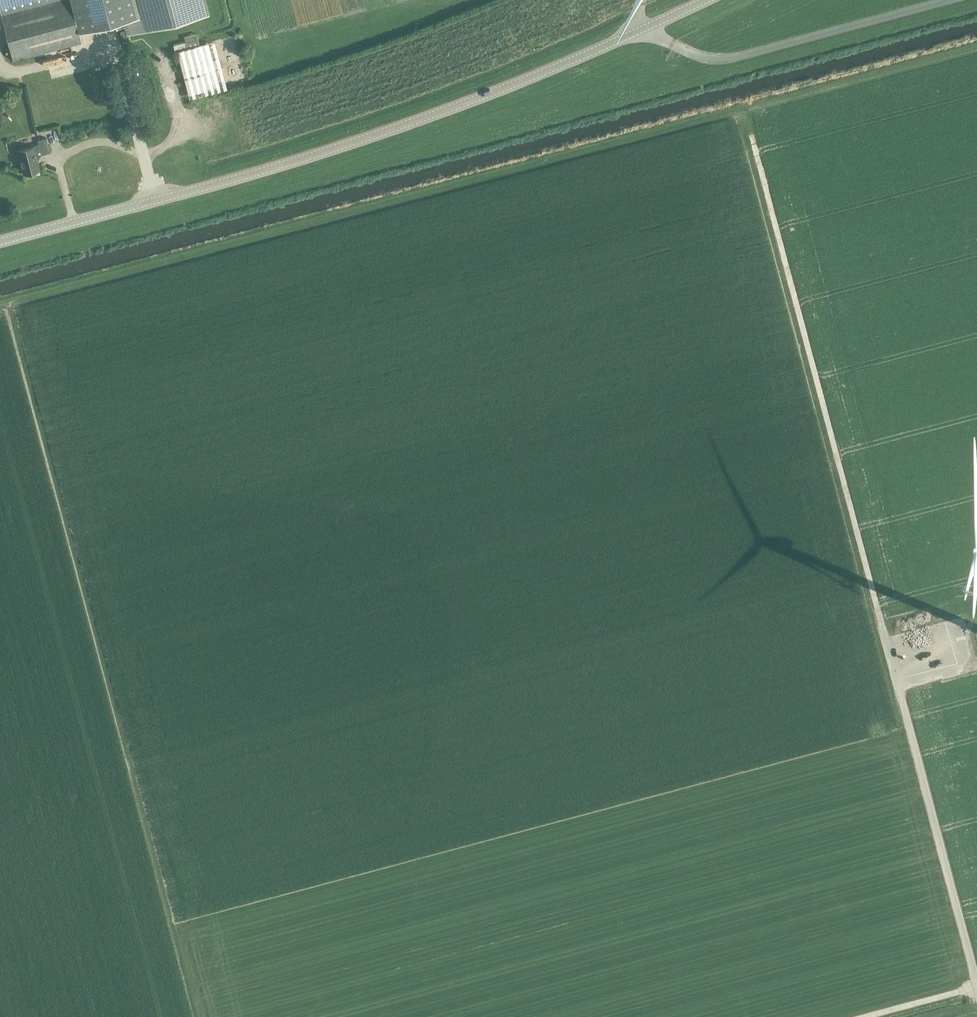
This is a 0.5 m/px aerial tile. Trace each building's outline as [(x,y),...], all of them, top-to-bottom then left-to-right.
[(13,59),(81,41),(78,30),(125,18),(128,29),(170,18),(171,23),(182,20),(181,15),(206,8),(204,0),(0,0),(0,9),(13,59)] [(130,41),(127,29),(120,31),(123,43),(130,41)] [(196,34),(184,37),(186,43),(198,40),(196,34)] [(183,41),(172,44),(173,50),(185,47),(183,41)] [(188,94),(220,86),(208,42),(177,50),(188,94)] [(51,152),(47,140),(47,138),(38,140),(39,145),(18,150),(24,174),(40,169),(36,156),(51,152)]
